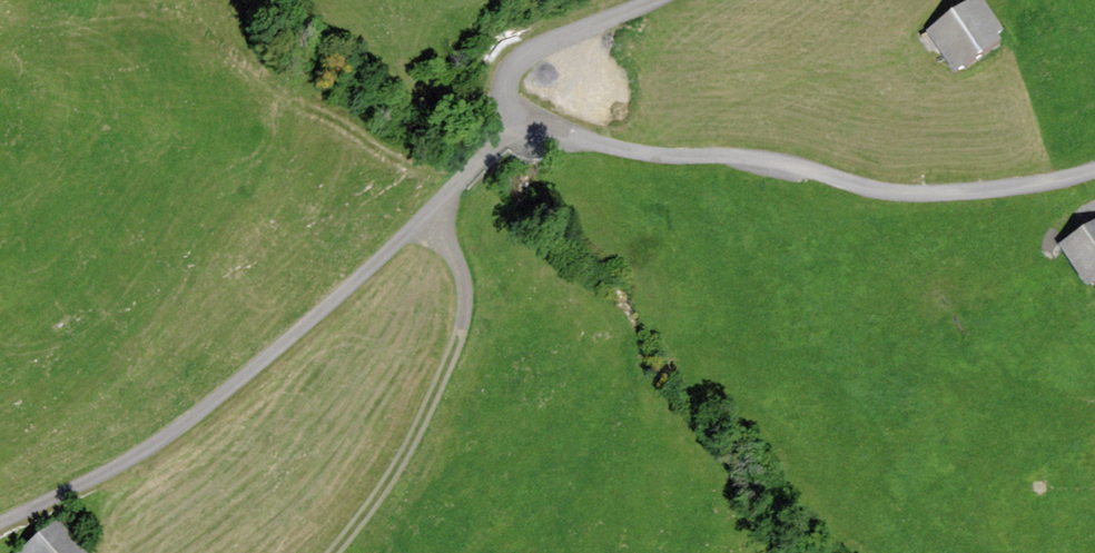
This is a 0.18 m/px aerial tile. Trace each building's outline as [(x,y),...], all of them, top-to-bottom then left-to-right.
[(929,34),(956,73),(1007,38),(981,0),(978,0),(929,34)] [(1059,246),(1086,289),(1092,285),(1094,290),(1094,223),(1059,246)] [(22,552),(82,552),(57,523),(22,552)]
